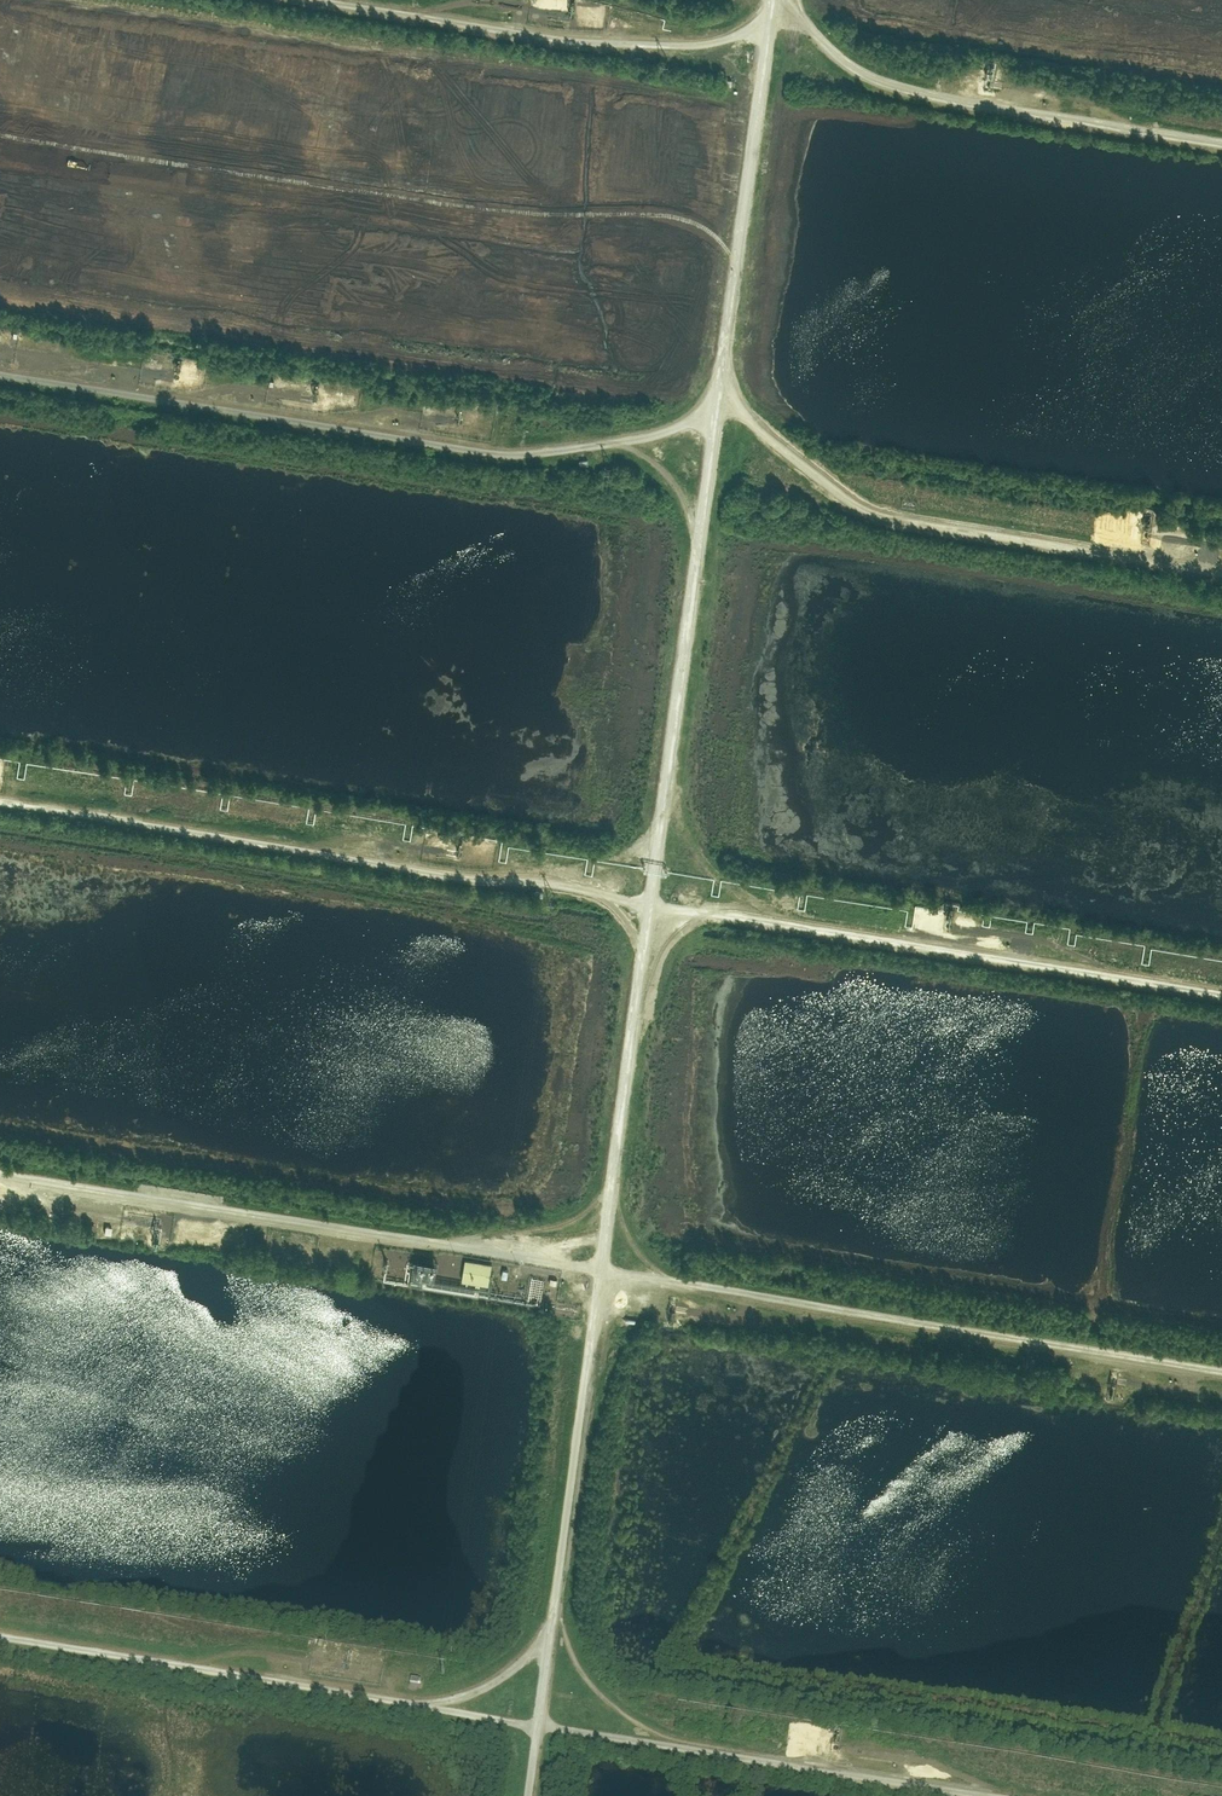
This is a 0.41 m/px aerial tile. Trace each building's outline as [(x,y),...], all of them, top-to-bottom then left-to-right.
[(465,1255),(462,1278),(489,1282),(492,1260),(465,1255)]
